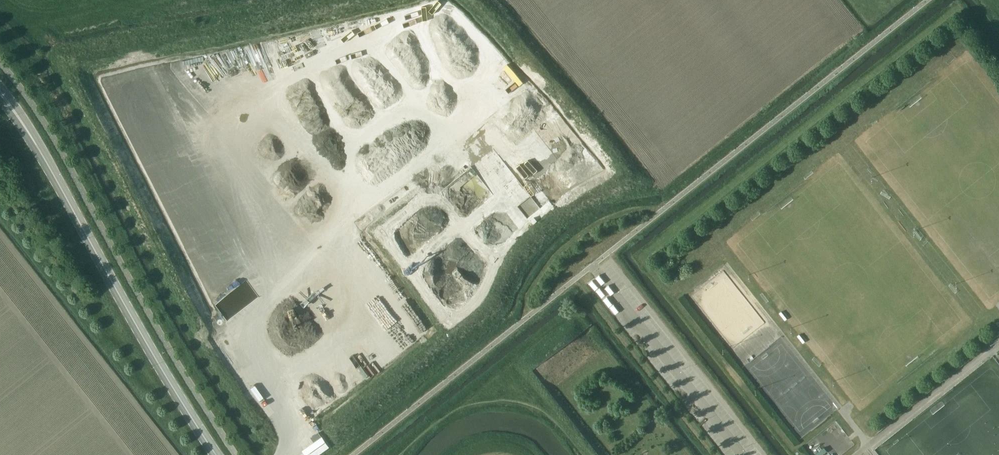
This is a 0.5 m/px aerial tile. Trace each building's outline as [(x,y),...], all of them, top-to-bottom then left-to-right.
[(816,453),(817,454),(832,454),(826,447),(816,453)]
